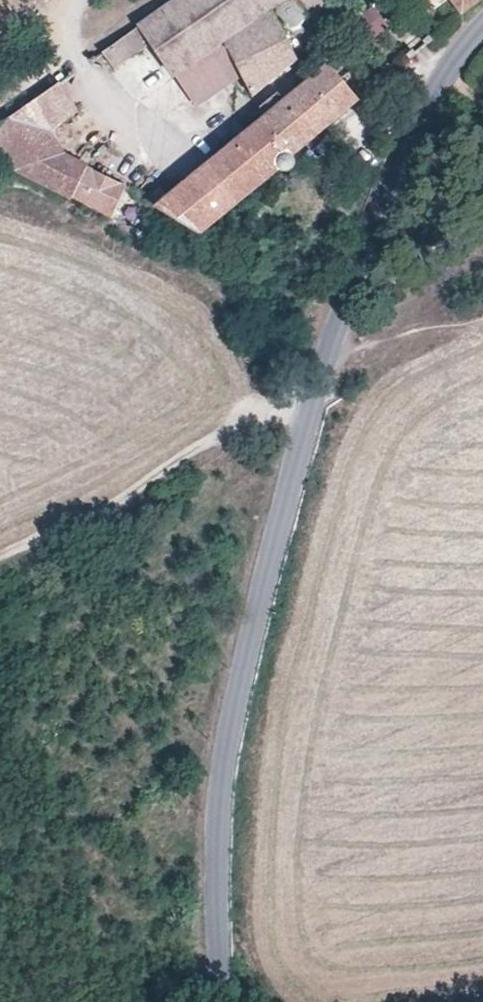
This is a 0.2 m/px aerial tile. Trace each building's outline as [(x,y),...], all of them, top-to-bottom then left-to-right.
[(280,23),(279,22),(273,11),(284,3),(285,2),(288,0),(177,0),(104,51),(116,68),(152,42),(177,75),(228,40),(244,75),(254,96),(300,58),(280,23)] [(464,14),(481,0),(453,0),(464,14)] [(303,26),(306,21),(307,16),(307,11),(304,6),(301,3),(296,1),(290,1),(285,2),(284,3),(280,7),(278,11),(278,17),(279,22),(280,23),(284,27),(288,30),(294,30),(299,29),(303,26)] [(375,1),(358,12),(373,35),(390,24),(375,1)] [(244,75),(228,40),(177,75),(198,106),(244,75)] [(360,103),(329,66),(265,119),(265,121),(295,156),(299,153),(360,103)] [(62,82),(0,126),(0,140),(11,156),(51,129),(80,109),(62,82)] [(295,156),(265,121),(265,119),(172,196),(164,187),(147,201),(203,236),(281,170),(284,172),(286,173),(290,172),(293,171),(296,167),(297,162),(295,156)] [(65,153),(51,129),(11,156),(21,171),(49,184),(65,153)] [(92,166),(65,153),(49,184),(75,198),(90,167),(92,166)] [(128,185),(92,166),(90,167),(75,198),(113,218),(128,185)]
